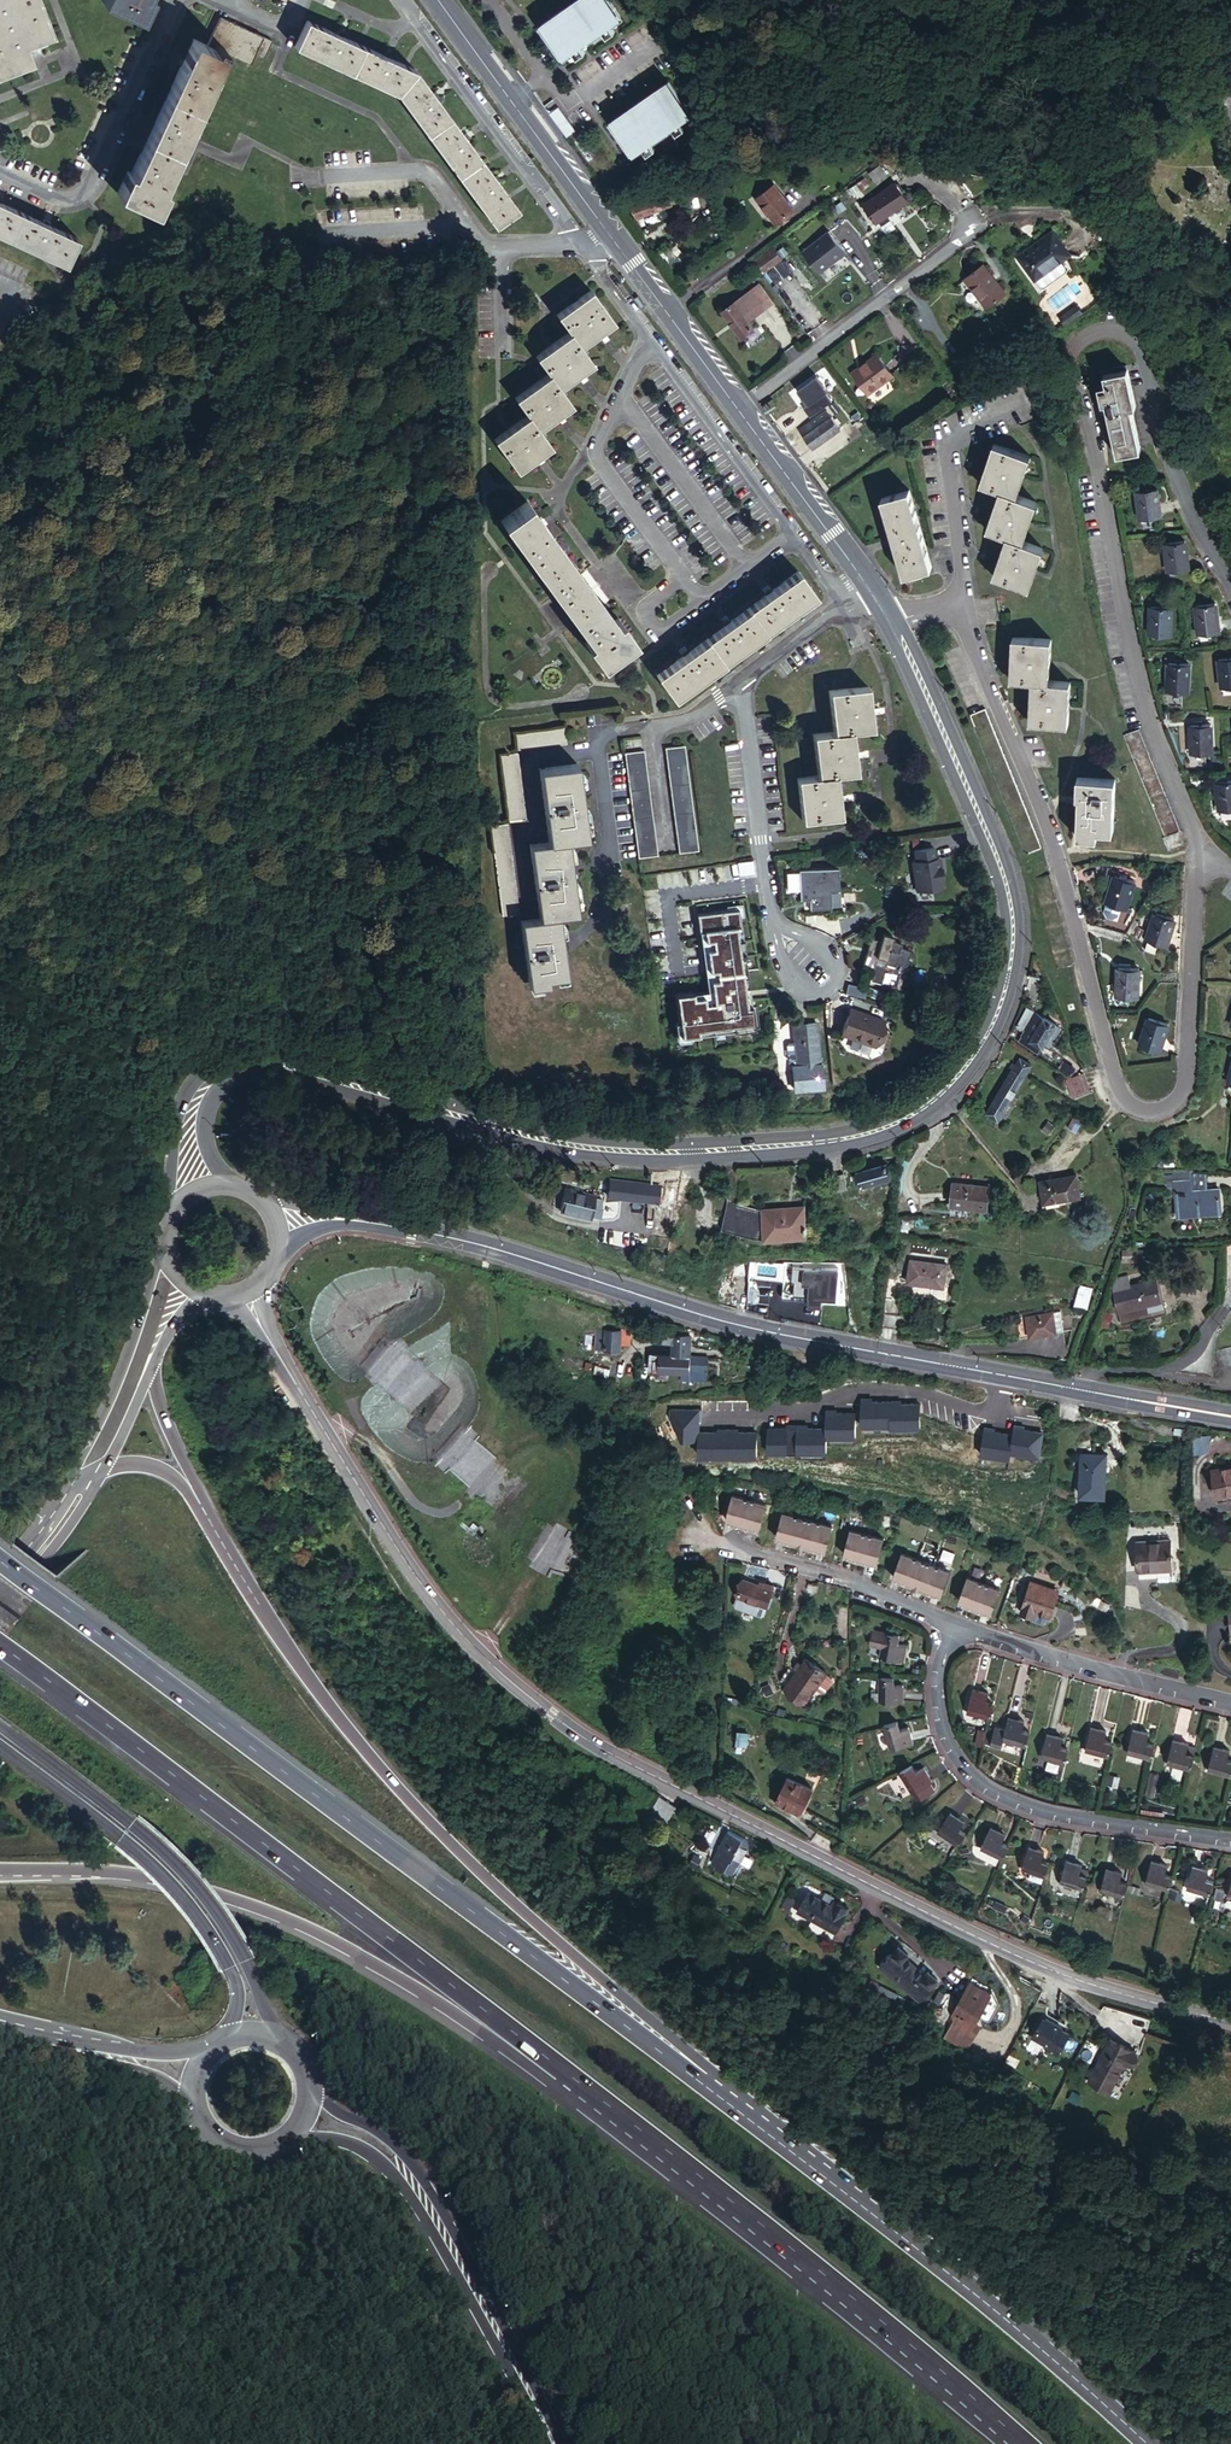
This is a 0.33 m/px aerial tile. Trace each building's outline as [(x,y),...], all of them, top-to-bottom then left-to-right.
[(1,84),(44,67),(36,47),(64,36),(50,0),(0,0),(0,83),(1,84)] [(131,15),(137,0),(95,0),(131,15)] [(618,10),(611,0),(565,0),(535,22),(559,54),(571,46),(576,53),(584,47),(578,40),(599,24),(605,32),(613,26),(607,18),(618,10)] [(125,172),(114,194),(151,212),(162,190),(157,188),(223,55),(250,68),(255,58),(265,63),(274,44),(221,19),(208,46),(195,40),(129,174),(125,172)] [(345,38),(337,34),(308,20),(297,45),(399,95),(497,224),(519,209),(501,185),(496,179),(470,143),(466,138),(440,102),(435,96),(418,72),(391,60),(383,56),(345,38)] [(681,118),(692,109),(668,76),(608,120),(632,153),(643,144),(649,152),(657,147),(651,139),(673,123),(678,131),(686,125),(681,118)] [(548,112),(565,135),(574,128),(557,105),(548,112)] [(882,162),(871,170),(878,180),(889,171),(882,162)] [(708,175),(707,169),(697,171),(699,177),(708,175)] [(708,175),(699,177),(673,180),(691,191),(711,185),(708,175)] [(898,179),(868,202),(882,221),(912,197),(898,179)] [(638,215),(679,203),(677,195),(673,180),(651,185),(654,197),(635,203),(638,215)] [(777,181),(758,196),(778,220),(797,206),(777,181)] [(63,272),(75,246),(46,232),(39,228),(0,209),(0,242),(63,272)] [(822,271),(848,249),(831,228),(804,250),(822,271)] [(1071,258),(1052,234),(1038,245),(1040,248),(1020,264),(1036,285),(1037,284),(1042,290),(1046,291),(1066,275),(1067,272),(1062,265),(1071,258)] [(777,246),(760,259),(767,268),(784,255),(777,246)] [(766,273),(775,284),(790,270),(781,260),(766,273)] [(983,271),(965,285),(987,313),(1005,299),(983,271)] [(775,298),(761,280),(724,309),(743,335),(755,326),(749,318),(755,313),(758,311),(775,298)] [(534,416),(502,439),(526,473),(559,450),(546,432),(579,408),(568,392),(582,381),(603,366),(592,351),(624,329),(600,296),(568,319),(578,335),(545,360),(557,377),(523,401),(534,416)] [(1063,323),(1080,311),(1076,305),(1059,317),(1063,323)] [(878,350),(868,357),(885,378),(894,371),(878,350)] [(885,378),(868,357),(860,363),(864,367),(857,373),(870,390),(885,378)] [(965,361),(954,369),(964,383),(975,375),(965,361)] [(864,367),(860,363),(853,368),(857,373),(864,367)] [(1103,416),(1110,454),(1133,449),(1127,412),(1130,411),(1123,372),(1098,378),(1099,387),(1094,388),(1099,416),(1103,416)] [(960,386),(951,393),(955,398),(964,392),(960,386)] [(808,410),(795,420),(818,451),(845,431),(844,429),(851,425),(844,416),(836,421),(830,412),(837,406),(831,398),(810,413),(808,410)] [(1028,460),(990,444),(973,484),(996,494),(978,535),(998,543),(983,579),(1017,593),(1033,557),(1012,548),(1029,508),(1011,500),(1028,460)] [(908,489),(879,495),(888,533),(884,535),(886,543),(890,542),(896,573),(925,567),(908,489)] [(1148,490),(1127,494),(1133,520),(1135,520),(1137,530),(1150,528),(1148,517),(1153,516),(1148,490)] [(537,510),(509,530),(593,648),(590,650),(605,671),(639,647),(623,626),(621,628),(537,510)] [(1160,547),(1166,577),(1187,572),(1181,542),(1160,547)] [(688,649),(680,654),(655,672),(671,695),(816,592),(800,569),(775,587),(767,593),(731,618),(724,623),(688,649)] [(767,593),(775,587),(772,583),(764,588),(767,593)] [(1151,601),(1150,628),(1169,629),(1170,602),(1151,601)] [(1193,608),(1196,635),(1209,633),(1216,633),(1212,606),(1193,608)] [(721,620),(724,623),(731,618),(728,614),(721,620)] [(1025,667),(1021,712),(1063,716),(1068,672),(1047,670),(1051,628),(1011,625),(1007,666),(1025,667)] [(1209,633),(1196,635),(1198,640),(1204,639),(1205,645),(1211,644),(1209,633)] [(677,650),(680,654),(688,649),(685,645),(677,650)] [(1163,663),(1163,693),(1183,693),(1183,665),(1163,663)] [(1216,665),(1219,692),(1221,692),(1221,698),(1230,697),(1230,663),(1216,665)] [(795,777),(801,818),(841,814),(835,772),(853,770),(847,728),(870,724),(865,685),(825,690),(830,729),(810,732),(816,775),(795,777)] [(1161,787),(1139,722),(1123,728),(1126,734),(1161,835),(1174,831),(1176,830),(1161,787)] [(513,732),(515,749),(564,743),(562,725),(513,732)] [(1184,726),(1184,753),(1206,752),(1205,725),(1184,726)] [(664,744),(678,847),(698,844),(684,741),(664,744)] [(643,746),(621,749),(636,854),(657,850),(643,746)] [(497,754),(506,819),(525,817),(516,752),(497,754)] [(518,919),(526,979),(565,973),(557,913),(575,910),(565,837),(585,835),(575,762),(537,768),(547,840),(528,842),(537,916),(518,919)] [(1076,797),(1075,835),(1097,835),(1097,832),(1112,832),(1114,776),(1072,776),(1071,796),(1076,797)] [(1205,786),(1206,811),(1229,809),(1227,784),(1205,786)] [(488,824),(500,913),(517,911),(506,822),(488,824)] [(1174,831),(1161,835),(1157,837),(1161,849),(1177,843),(1174,831)] [(913,856),(917,885),(941,882),(944,878),(940,851),(936,852),(934,841),(915,844),(916,855),(913,856)] [(744,878),(759,877),(758,865),(743,867),(744,878)] [(841,866),(840,866),(800,867),(801,897),(809,897),(809,907),(833,905),(832,890),(842,890),(841,866)] [(1115,874),(1104,898),(1101,906),(1103,911),(1109,913),(1115,911),(1118,904),(1123,905),(1134,881),(1115,874)] [(1174,912),(1154,905),(1143,936),(1145,936),(1142,946),(1151,950),(1155,939),(1163,942),(1174,912)] [(698,1025),(756,1017),(754,1000),(750,1001),(747,983),(745,969),(740,927),(744,926),(742,910),(698,916),(700,933),(705,932),(706,941),(713,940),(714,948),(707,949),(710,970),(717,969),(718,977),(711,977),(714,998),(705,999),(705,993),(694,994),(693,990),(676,992),(681,1032),(699,1029),(698,1025)] [(1124,930),(1121,930),(1125,936),(1134,921),(1130,919),(1124,930)] [(869,947),(865,959),(876,963),(877,959),(889,963),(890,959),(901,962),(901,960),(912,963),(916,948),(906,944),(909,939),(898,935),(900,931),(888,927),(886,935),(874,931),(870,943),(875,945),(874,948),(869,947)] [(1115,968),(1114,993),(1136,993),(1137,968),(1115,968)] [(864,994),(866,985),(849,980),(846,989),(864,994)] [(849,1003),(838,1029),(871,1043),(881,1016),(849,1003)] [(1023,1035),(1044,1046),(1057,1023),(1036,1012),(1033,1017),(1026,1013),(1019,1027),(1026,1031),(1023,1035)] [(1149,1014),(1139,1042),(1157,1049),(1168,1022),(1149,1014)] [(784,1066),(788,1089),(820,1084),(816,1062),(814,1062),(807,1022),(785,1026),(787,1043),(781,1044),(779,1046),(781,1059),(784,1061),(790,1060),(791,1065),(784,1066)] [(1016,1063),(1013,1068),(989,1109),(1001,1117),(1032,1064),(1019,1056),(1016,1063)] [(1082,1071),(1073,1075),(1066,1078),(1072,1094),(1089,1088),(1082,1071)] [(1083,1115),(1076,1111),(1069,1126),(1077,1129),(1083,1115)] [(858,1169),(862,1184),(891,1177),(887,1162),(858,1169)] [(849,1170),(835,1171),(837,1187),(851,1186),(849,1170)] [(1049,1174),(1051,1196),(1078,1193),(1079,1199),(1090,1198),(1088,1171),(1049,1174)] [(1214,1207),(1212,1186),(1202,1187),(1202,1172),(1185,1172),(1168,1177),(1170,1213),(1192,1212),(1192,1209),(1214,1207)] [(959,1181),(957,1203),(995,1206),(997,1184),(959,1181)] [(615,1184),(612,1200),(661,1205),(662,1189),(650,1188),(642,1187),(615,1184)] [(590,1219),(590,1217),(595,1201),(595,1199),(566,1191),(560,1211),(590,1219)] [(597,1193),(595,1199),(595,1201),(602,1203),(604,1195),(597,1193)] [(595,1201),(590,1217),(597,1219),(602,1203),(595,1201)] [(729,1202),(723,1232),(756,1237),(765,1231),(765,1235),(803,1234),(803,1206),(763,1209),(729,1202)] [(941,1256),(905,1251),(902,1272),(938,1277),(941,1256)] [(839,1270),(782,1267),(781,1297),(808,1299),(808,1303),(824,1304),(824,1297),(838,1298),(839,1270)] [(886,1274),(881,1318),(898,1319),(904,1276),(886,1274)] [(1110,1292),(1118,1318),(1156,1307),(1150,1286),(1126,1293),(1123,1283),(1113,1286),(1110,1292)] [(1078,1286),(1072,1305),(1086,1309),(1092,1290),(1078,1286)] [(1156,1307),(1118,1318),(1121,1328),(1158,1316),(1156,1307)] [(1014,1322),(1017,1341),(1062,1333),(1058,1314),(1014,1322)] [(622,1343),(623,1330),(597,1328),(596,1345),(604,1345),(604,1352),(621,1354),(622,1343)] [(631,1331),(623,1330),(622,1343),(630,1344),(631,1331)] [(690,1345),(690,1336),(663,1335),(662,1344),(672,1344),(690,1345)] [(690,1345),(672,1344),(671,1355),(689,1356),(690,1345)] [(1216,1370),(1230,1366),(1230,1351),(1230,1350),(1213,1354),(1216,1370)] [(689,1356),(671,1355),(651,1354),(650,1371),(680,1373),(688,1374),(688,1370),(706,1371),(707,1357),(689,1356)] [(688,1374),(680,1373),(679,1388),(687,1389),(688,1382),(705,1383),(706,1371),(688,1370),(688,1374)] [(1079,1428),(1074,1470),(1099,1472),(1104,1431),(1079,1428)] [(1217,1501),(1230,1499),(1230,1471),(1213,1475),(1217,1501)] [(755,1526),(761,1502),(727,1493),(720,1517),(755,1526)] [(777,1514),(770,1539),(821,1552),(827,1527),(777,1514)] [(1134,1533),(1135,1552),(1167,1553),(1167,1530),(1134,1533)] [(848,1532),(841,1558),(873,1566),(880,1541),(848,1532)] [(1167,1553),(1135,1552),(1135,1561),(1167,1559),(1167,1553)] [(899,1553),(891,1579),(939,1595),(947,1569),(899,1553)] [(1033,1559),(1025,1587),(1038,1591),(1039,1585),(1055,1589),(1061,1567),(1033,1559)] [(966,1576),(958,1601),(991,1612),(999,1587),(966,1576)] [(777,1587),(767,1584),(766,1588),(762,1586),(745,1582),(741,1599),(772,1607),(777,1587)] [(1230,1616),(1230,1594),(1225,1594),(1223,1615),(1230,1616)] [(902,1644),(899,1644),(893,1642),(895,1634),(870,1628),(867,1642),(878,1645),(875,1655),(899,1661),(902,1644)] [(893,1642),(899,1644),(901,1636),(895,1634),(893,1642)] [(1180,1657),(1164,1652),(1158,1671),(1174,1676),(1180,1657)] [(812,1670),(783,1694),(800,1714),(814,1701),(820,1708),(824,1708),(833,1700),(834,1696),(828,1689),(829,1689),(812,1670)] [(891,1677),(875,1677),(876,1701),(900,1701),(899,1686),(891,1686),(891,1677)] [(963,1717),(986,1723),(990,1710),(982,1707),(985,1697),(968,1693),(963,1717)] [(1001,1740),(1024,1746),(1028,1732),(1020,1730),(1022,1722),(1006,1718),(1003,1730),(1000,1740),(1001,1740)] [(1086,1742),(1109,1747),(1112,1735),(1105,1733),(1107,1725),(1091,1721),(1086,1742)] [(893,1723),(879,1726),(885,1749),(908,1742),(903,1727),(894,1730),(893,1723)] [(726,1725),(724,1763),(733,1764),(734,1745),(745,1747),(747,1734),(735,1733),(736,1725),(726,1725)] [(1000,1740),(1003,1730),(992,1727),(988,1745),(999,1748),(1001,1740),(1000,1740)] [(1130,1751),(1151,1757),(1155,1742),(1149,1741),(1151,1732),(1136,1729),(1130,1751)] [(1041,1753),(1064,1760),(1067,1748),(1062,1747),(1064,1737),(1046,1732),(1041,1753)] [(1169,1761),(1191,1766),(1194,1754),(1196,1744),(1190,1742),(1175,1739),(1169,1761)] [(1230,1776),(1230,1772),(1230,1762),(1227,1761),(1229,1751),(1204,1744),(1196,1777),(1223,1784),(1226,1774),(1230,1776)] [(1064,1760),(1041,1753),(1038,1766),(1061,1773),(1064,1760)] [(907,1765),(892,1774),(904,1796),(926,1784),(918,1768),(910,1772),(907,1765)] [(787,1779),(774,1803),(799,1816),(811,1791),(787,1779)] [(1154,1784),(1147,1783),(1144,1793),(1151,1795),(1154,1784)] [(657,1797),(646,1815),(661,1825),(673,1807),(657,1797)] [(933,1829),(956,1845),(963,1834),(956,1829),(962,1822),(946,1811),(933,1829)] [(977,1850),(999,1862),(1005,1848),(999,1845),(1004,1835),(988,1828),(977,1850)] [(743,1843),(723,1833),(712,1855),(715,1857),(711,1864),(725,1871),(729,1863),(732,1865),(743,1843)] [(1020,1872),(1042,1881),(1046,1867),(1040,1865),(1043,1857),(1027,1852),(1020,1872)] [(692,1854),(688,1862),(695,1866),(699,1857),(692,1854)] [(1059,1884),(1081,1892),(1085,1877),(1078,1874),(1081,1867),(1081,1865),(1066,1860),(1059,1884)] [(1207,1896),(1211,1882),(1204,1880),(1207,1870),(1191,1866),(1184,1889),(1207,1896)] [(1078,1874),(1085,1877),(1088,1870),(1081,1867),(1078,1874)] [(1099,1891),(1122,1898),(1126,1885),(1119,1883),(1122,1875),(1105,1870),(1099,1891)] [(1142,1898),(1164,1905),(1169,1891),(1161,1889),(1163,1881),(1148,1877),(1142,1898)] [(835,1907),(828,1904),(804,1892),(794,1913),(832,1932),(845,1906),(837,1902),(835,1907)] [(830,1898),(828,1904),(835,1907),(837,1902),(830,1898)] [(992,1906),(998,1910),(1001,1903),(995,1900),(992,1906)] [(1125,1901),(1124,1906),(1136,1910),(1138,1904),(1125,1901)] [(1022,1915),(1019,1921),(1024,1924),(1028,1919),(1022,1915)] [(904,1954),(895,1946),(892,1949),(876,1967),(915,2000),(931,1983),(934,1979),(925,1971),(921,1975),(901,1957),(904,1954)] [(969,1981),(950,2013),(955,2016),(949,2025),(970,2037),(976,2027),(970,2024),(977,2012),(986,2017),(989,2016),(998,2001),(989,1989),(988,1992),(969,1981)] [(955,2000),(942,1992),(927,2019),(940,2026),(955,2000)] [(1054,2055),(1068,2033),(1059,2028),(1060,2026),(1046,2018),(1042,2018),(1030,2037),(1047,2046),(1044,2050),(1054,2055)] [(1112,2039),(1091,2082),(1113,2092),(1127,2062),(1133,2065),(1140,2051),(1112,2039)]
